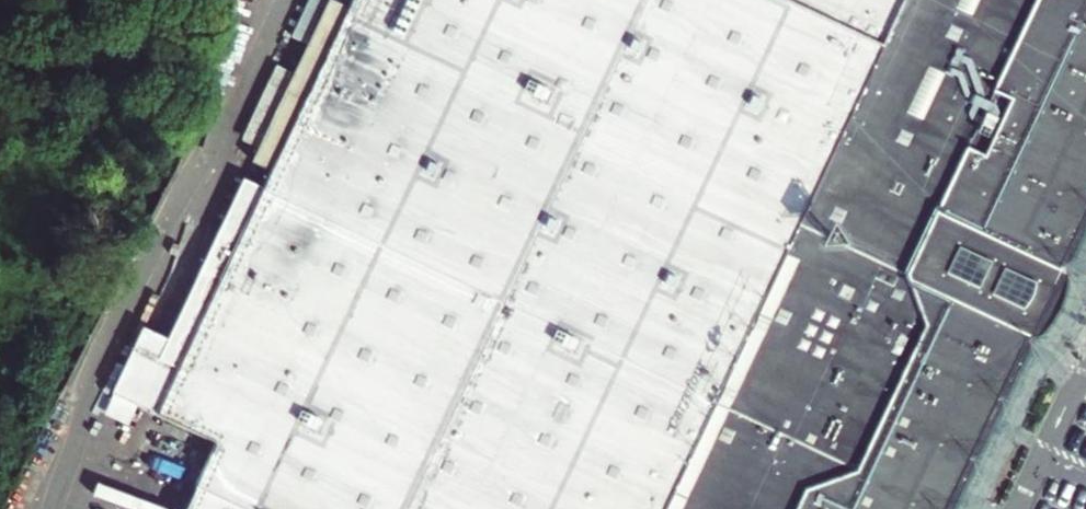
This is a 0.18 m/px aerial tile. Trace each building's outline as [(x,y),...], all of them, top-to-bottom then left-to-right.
[(1036,333),(956,295),(910,273),(939,214),(983,235),(1063,274),(1085,225),(1085,0),(945,0),(872,156),(839,167),(829,146),(898,0),(352,0),(349,8),(332,0),(309,0),(292,36),(308,43),(253,161),(272,170),(262,192),(243,183),(169,340),(160,358),(135,346),(113,394),(215,443),(206,466),(196,488),(208,494),(202,508),(711,508),(728,472),(746,480),(734,508),(759,508),(760,506),(767,508),(955,508),(1036,333)] [(839,167),(872,156),(945,0),(898,0),(829,146),(839,167)] [(1009,63),(1028,22),(989,4),(899,195),(939,214),(963,206),(954,187),(953,180),(960,173),(965,171),(966,157),(974,155),(973,141),(994,94),(1002,94),(1001,78),(1010,77),(1009,63)] [(939,214),(910,273),(956,295),(1036,333),(1063,274),(983,235),(939,214)] [(782,475),(811,489),(861,473),(931,321),(910,273),(861,249),(826,261),(784,353),(828,373),(782,475)] [(135,346),(160,358),(169,340),(144,329),(135,346)] [(738,454),(782,475),(828,373),(784,353),(738,454)] [(746,480),(728,472),(711,508),(734,508),(746,480)]
